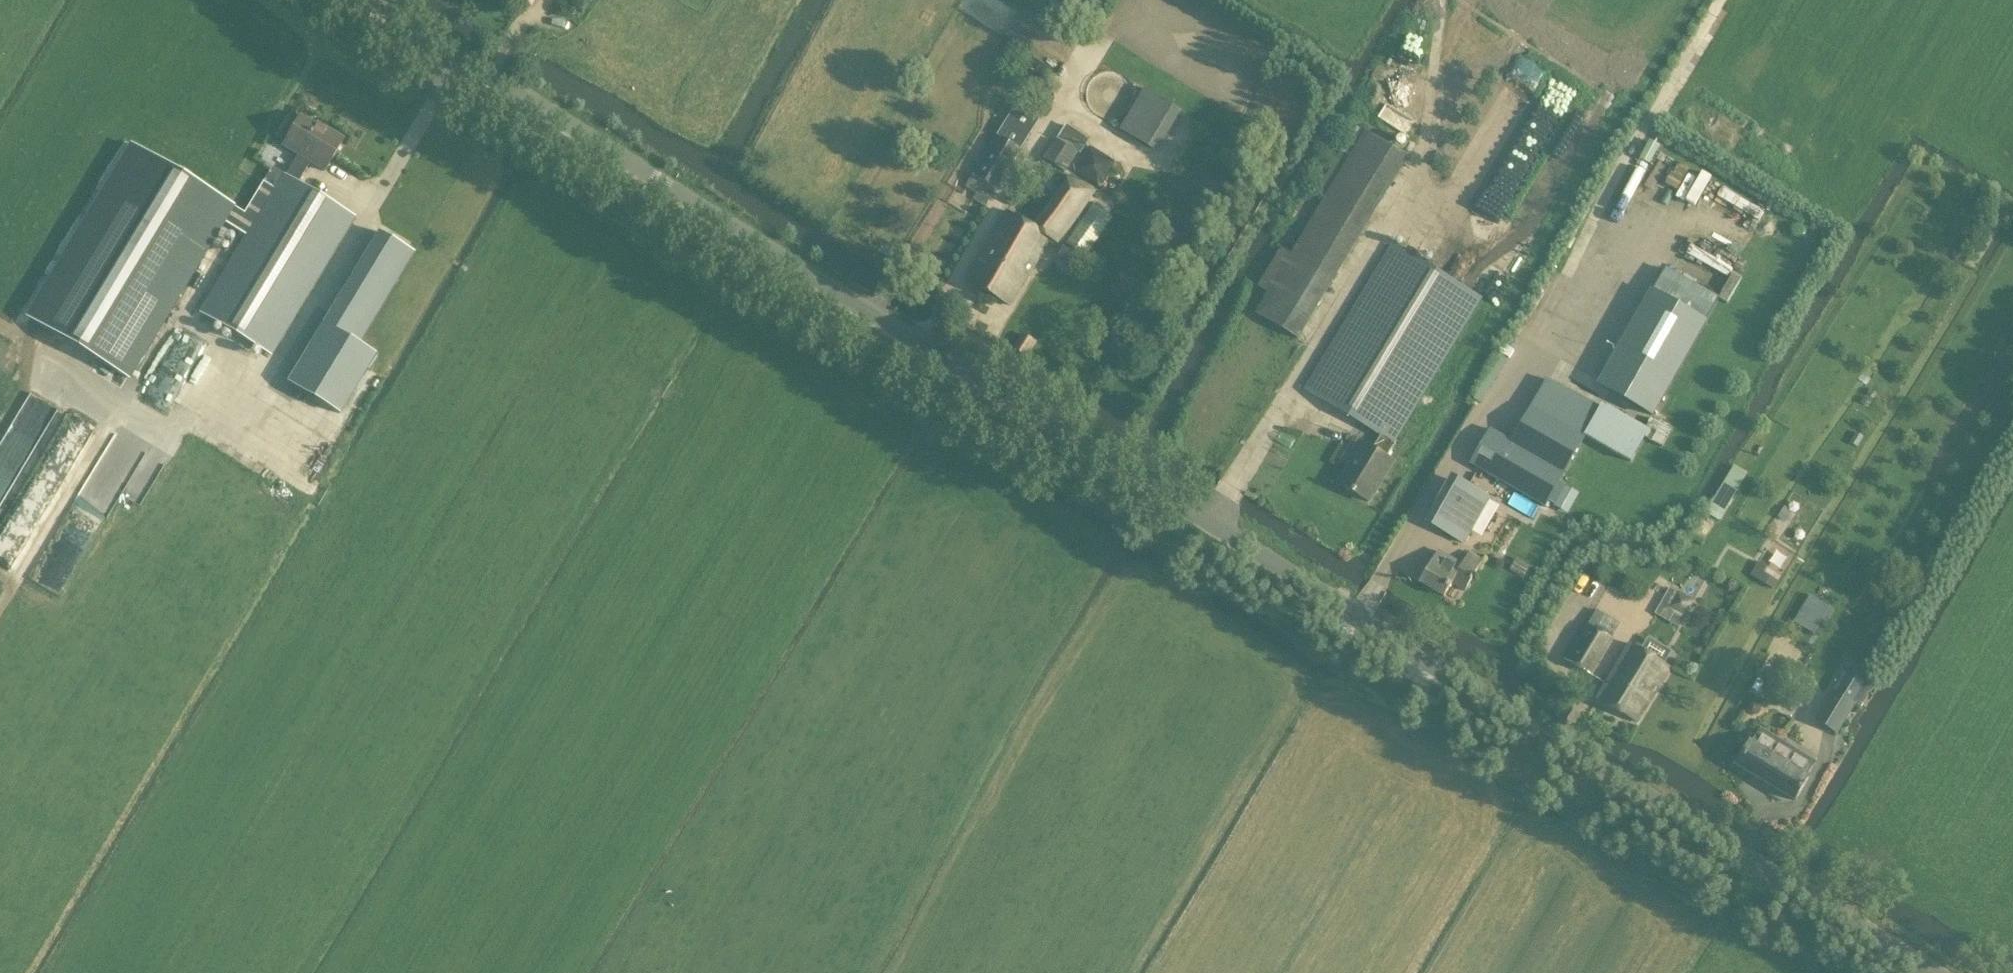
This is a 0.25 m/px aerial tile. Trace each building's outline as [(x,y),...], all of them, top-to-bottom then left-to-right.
[(1146,88),(1122,129),(1151,146),(1175,105),(1146,88)] [(987,208),(1038,120),(1014,106),(966,189),(977,196),(975,201),(987,208)] [(325,171),(344,139),(326,128),(324,131),(300,116),(282,146),(298,155),(285,176),(283,175),(275,189),(246,236),(200,312),(271,355),(355,218),(298,183),(310,163),(325,171)] [(1269,294),(1257,314),(1298,339),(1408,157),(1367,132),(1366,133),(1357,127),(1321,186),(1331,191),(1292,256),(1281,249),(1258,287),(1269,294)] [(1057,140),(1044,160),(1067,174),(1079,154),(1081,156),(1091,141),(1081,135),(1072,149),(1057,140)] [(244,214),(133,146),(28,318),(128,379),(223,222),(246,236),(275,189),(263,182),(244,214)] [(1092,146),(1080,173),(1104,184),(1117,158),(1092,146)] [(1059,243),(1096,191),(1073,175),(1035,227),(1008,211),(967,281),(1012,306),(1051,238),(1059,243)] [(1723,190),(1719,199),(1761,217),(1765,208),(1723,190)] [(1094,202),(1067,242),(1087,256),(1114,216),(1094,202)] [(359,345),(414,253),(379,232),(324,324),(359,345)] [(1387,458),(1396,443),(1398,444),(1484,300),(1397,248),(1306,391),(1382,436),(1373,450),(1363,444),(1339,484),(1370,502),(1394,462),(1387,458)] [(1653,414),(1719,297),(1666,268),(1601,384),(1653,414)] [(1734,274),(1720,299),(1728,304),(1742,279),(1734,274)] [(1026,355),(1034,340),(1023,334),(1015,349),(1026,355)] [(1508,347),(1503,354),(1509,358),(1514,350),(1508,347)] [(1602,408),(1549,379),(1509,450),(1487,438),(1472,464),(1547,506),(1602,408)] [(1667,439),(1672,430),(1651,419),(1646,428),(1667,439)] [(1663,447),(1667,439),(1646,428),(1645,430),(1647,431),(1644,437),(1663,447)] [(1857,447),(1863,437),(1856,433),(1850,443),(1857,447)] [(1735,464),(1709,512),(1722,520),(1749,471),(1735,464)] [(1469,485),(1443,530),(1466,543),(1492,498),(1469,485)] [(1568,514),(1580,493),(1566,485),(1554,506),(1568,514)] [(1787,518),(1792,511),(1784,506),(1779,513),(1787,518)] [(1466,592),(1483,561),(1470,554),(1464,565),(1440,552),(1422,584),(1445,597),(1453,584),(1466,592)] [(1511,570),(1524,578),(1530,567),(1517,559),(1511,570)] [(1770,563),(1768,574),(1782,577),(1784,566),(1770,563)] [(1760,580),(1774,589),(1778,582),(1764,573),(1760,580)] [(1659,615),(1681,628),(1687,618),(1689,619),(1698,602),(1682,593),(1681,595),(1673,591),(1659,615)] [(1814,600),(1801,624),(1814,631),(1827,608),(1814,600)] [(1591,675),(1613,638),(1587,623),(1566,660),(1591,675)] [(1638,722),(1670,667),(1630,643),(1597,699),(1638,722)] [(1854,704),(1852,703),(1864,683),(1847,673),(1835,693),(1833,691),(1816,720),(1837,732),(1854,704)] [(1436,700),(1443,690),(1435,685),(1428,695),(1436,700)] [(1755,703),(1750,704),(1748,708),(1749,713),(1753,715),(1758,714),(1760,710),(1759,705),(1755,703)] [(1737,765),(1766,782),(1794,800),(1808,777),(1806,776),(1814,761),(1761,729),(1753,743),(1750,742),(1737,765)]
